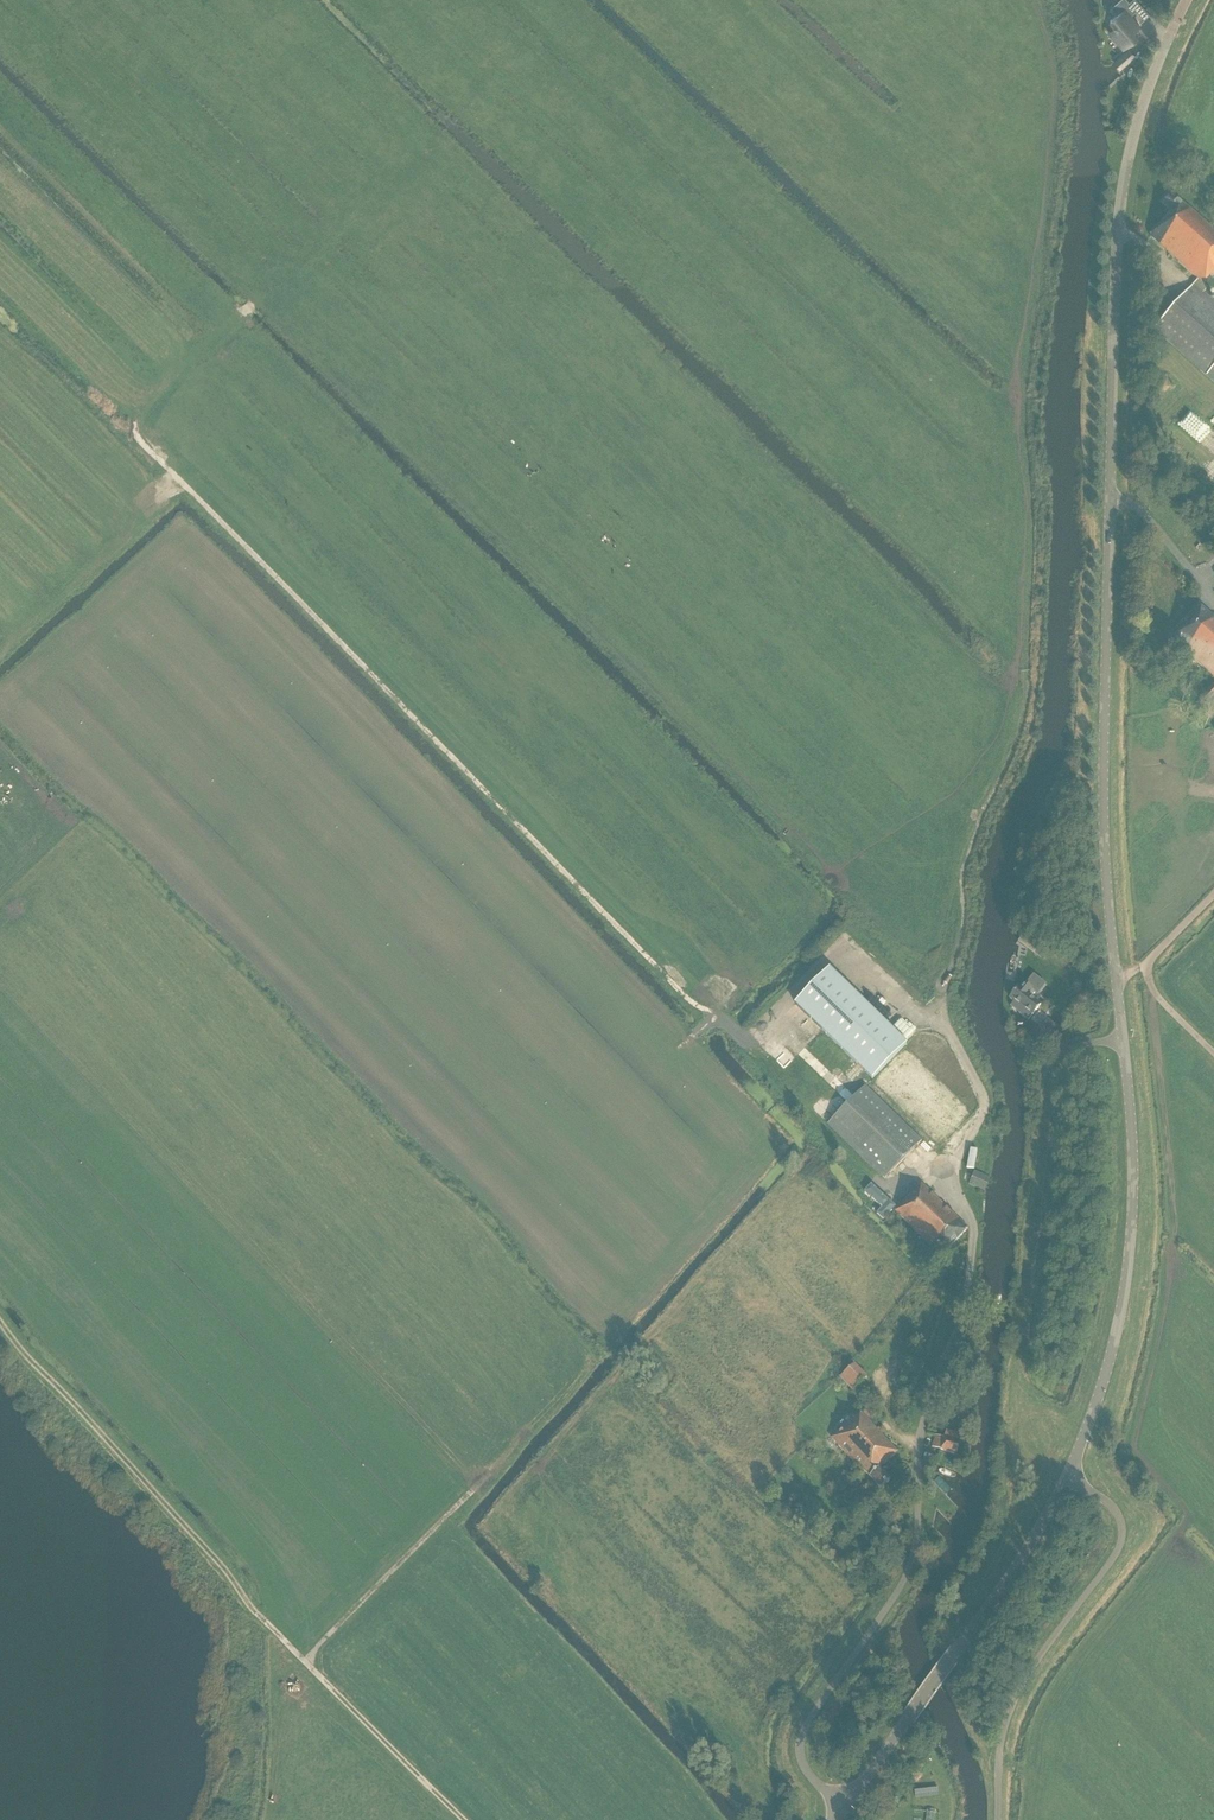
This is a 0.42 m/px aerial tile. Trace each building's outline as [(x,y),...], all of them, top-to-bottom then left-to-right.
[(1128,0),(1118,0),(1111,6),(1117,13),(1110,20),(1115,25),(1107,32),(1123,49),(1139,34),(1135,29),(1140,25),(1130,15),(1136,9),(1128,0)] [(1135,54),(1129,48),(1114,61),(1120,68),(1135,54)] [(1169,193),(1161,203),(1171,213),(1150,236),(1198,280),(1204,284),(1211,275),(1212,276),(1213,275),(1213,231),(1188,208),(1187,209),(1169,193)] [(1198,280),(1155,329),(1213,382),(1213,303),(1203,293),(1208,288),(1204,284),(1198,280)] [(1213,448),(1213,429),(1192,416),(1184,431),(1213,448)] [(1201,608),(1174,637),(1188,649),(1186,651),(1213,678),(1213,620),(1201,608)] [(1208,705),(1213,699),(1213,685),(1201,699),(1208,705)] [(906,1044),(828,969),(785,1014),(812,1040),(821,1030),(872,1079),(906,1044)] [(1026,984),(1024,982),(1020,987),(1019,986),(1009,998),(1014,1002),(1010,1007),(1028,1022),(1042,1005),(1032,997),(1034,994),(1037,997),(1046,987),(1033,976),(1026,984)] [(784,1066),(795,1056),(785,1045),(774,1056),(784,1066)] [(827,1125),(884,1179),(921,1141),(865,1086),(827,1125)] [(975,1168),(979,1148),(972,1146),(967,1166),(975,1168)] [(969,1185),(984,1191),(989,1177),(974,1172),(969,1185)] [(942,1253),(967,1228),(922,1184),(895,1211),(895,1212),(931,1247),(933,1245),(942,1253)] [(895,1211),(870,1186),(863,1193),(869,1199),(864,1205),(883,1223),(895,1212),(895,1211)] [(868,1378),(854,1364),(840,1378),(853,1392),(868,1378)] [(899,1452),(861,1412),(854,1419),(853,1417),(831,1438),(861,1471),(862,1469),(870,1477),(869,1478),(880,1490),(891,1480),(881,1469),(899,1452)] [(959,1441),(936,1436),(933,1447),(956,1453),(959,1441)] [(905,1814),(897,1809),(890,1819),(900,1819),(905,1814)]
